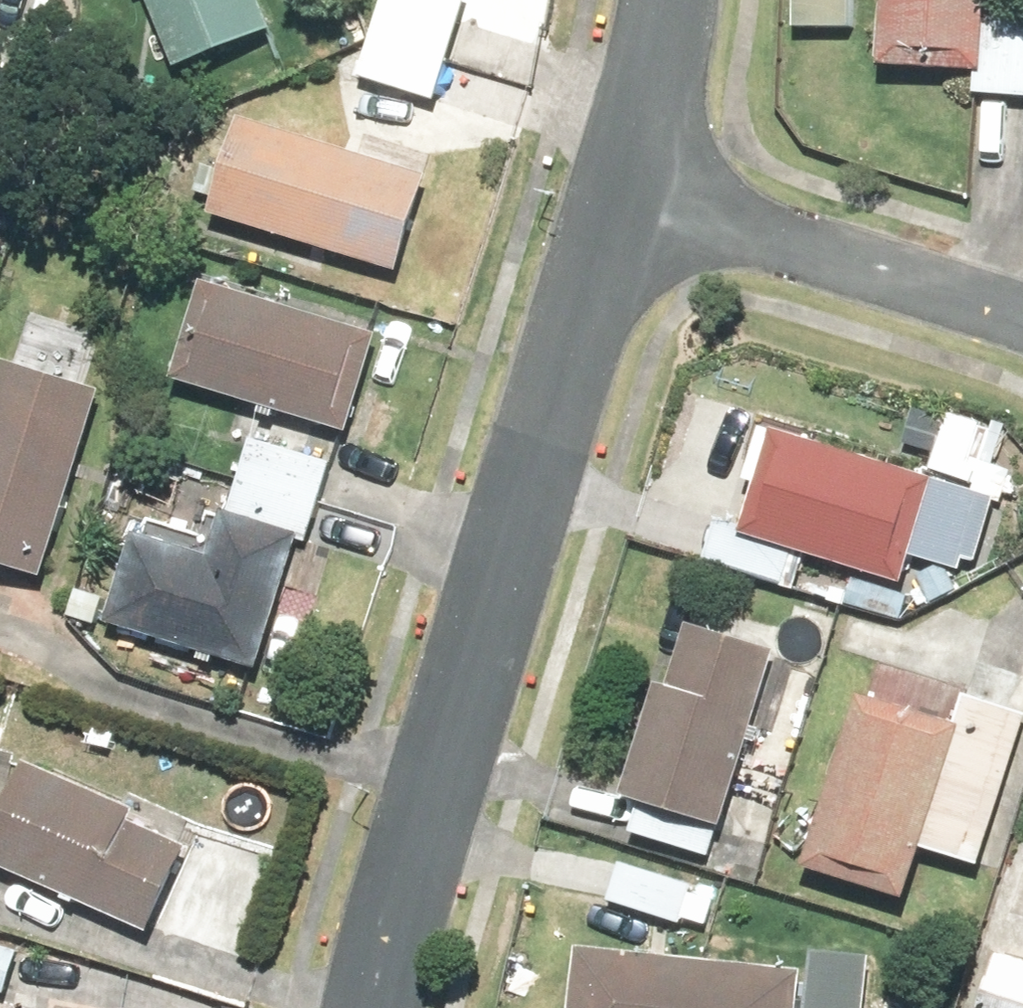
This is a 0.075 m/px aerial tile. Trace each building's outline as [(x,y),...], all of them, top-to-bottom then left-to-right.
[(181,57),(278,19),(271,0),(158,0),(181,57)] [(982,0),(876,0),(874,58),(980,62),(982,0)] [(247,134),(222,235),(404,280),(429,179),(247,134)] [(206,284),(179,385),(360,433),(387,333),(206,284)] [(66,574),(119,395),(19,365),(0,428),(0,555),(66,574)] [(987,419),(940,401),(922,449),(969,467),(987,419)] [(767,411),(733,513),(897,569),(931,467),(767,411)] [(251,423),(224,499),(303,527),(330,451),(251,423)] [(253,657),(292,532),(208,506),(203,525),(131,503),(99,610),(253,657)] [(626,804),(725,838),(787,662),(688,628),(626,804)] [(806,877),(905,912),(967,736),(868,701),(806,877)] [(202,837),(30,765),(0,835),(0,866),(161,933),(202,837)] [(864,941),(803,935),(796,1007),(857,1007),(864,941)] [(3,979),(13,939),(0,936),(0,978),(3,979)] [(566,937),(560,1007),(781,1007),(785,953),(566,937)] [(966,1007),(1022,1007),(1022,954),(987,943),(966,1007)]
